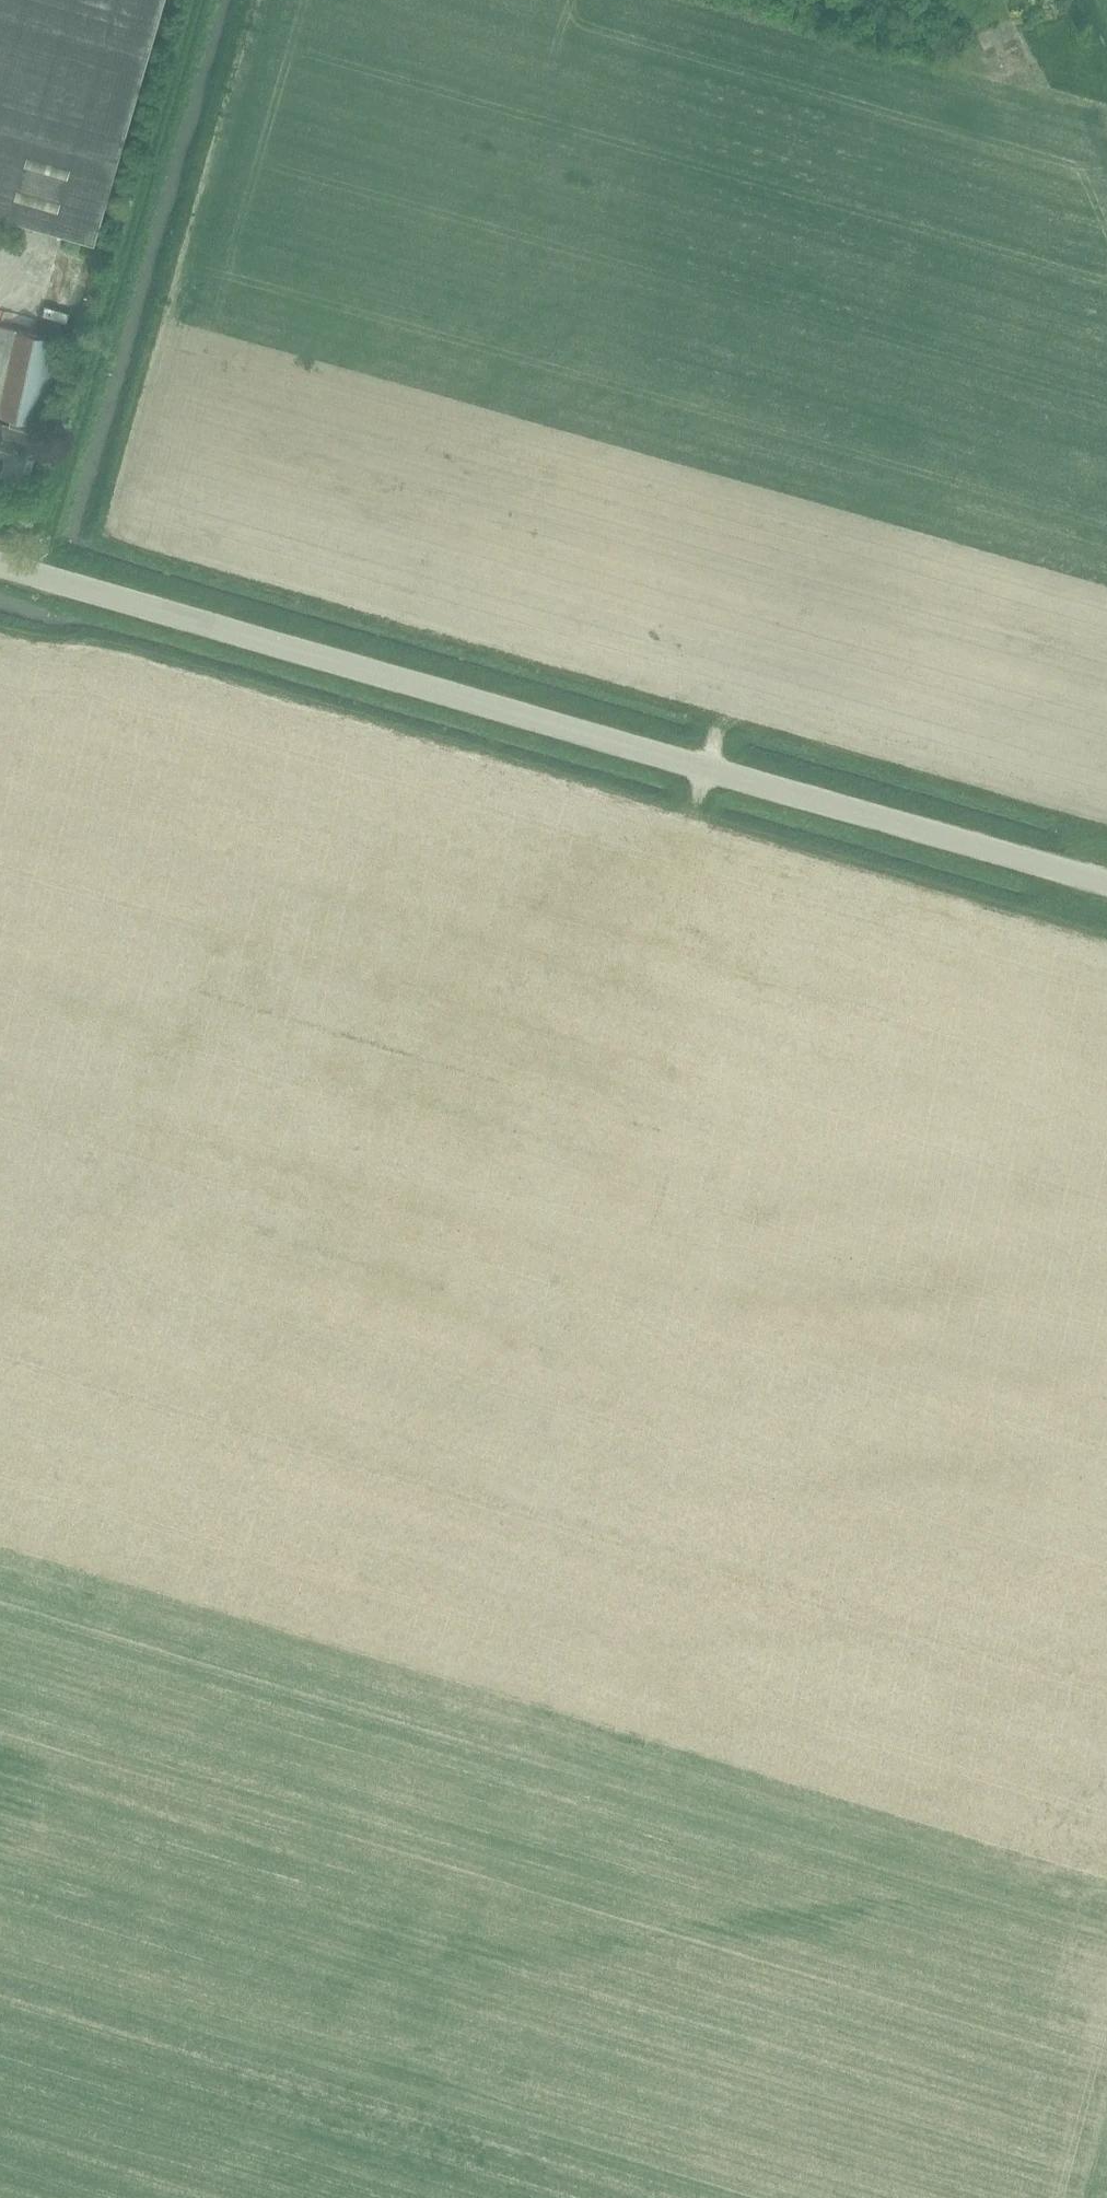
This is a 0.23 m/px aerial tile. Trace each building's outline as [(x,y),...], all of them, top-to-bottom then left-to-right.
[(96,240),(165,0),(0,0),(0,212),(96,240)] [(41,432),(37,431),(38,424),(45,426),(63,338),(0,325),(0,415),(12,418),(10,424),(0,421),(0,455),(5,456),(0,480),(0,482),(9,483),(15,488),(22,486),(30,488),(41,432)]
